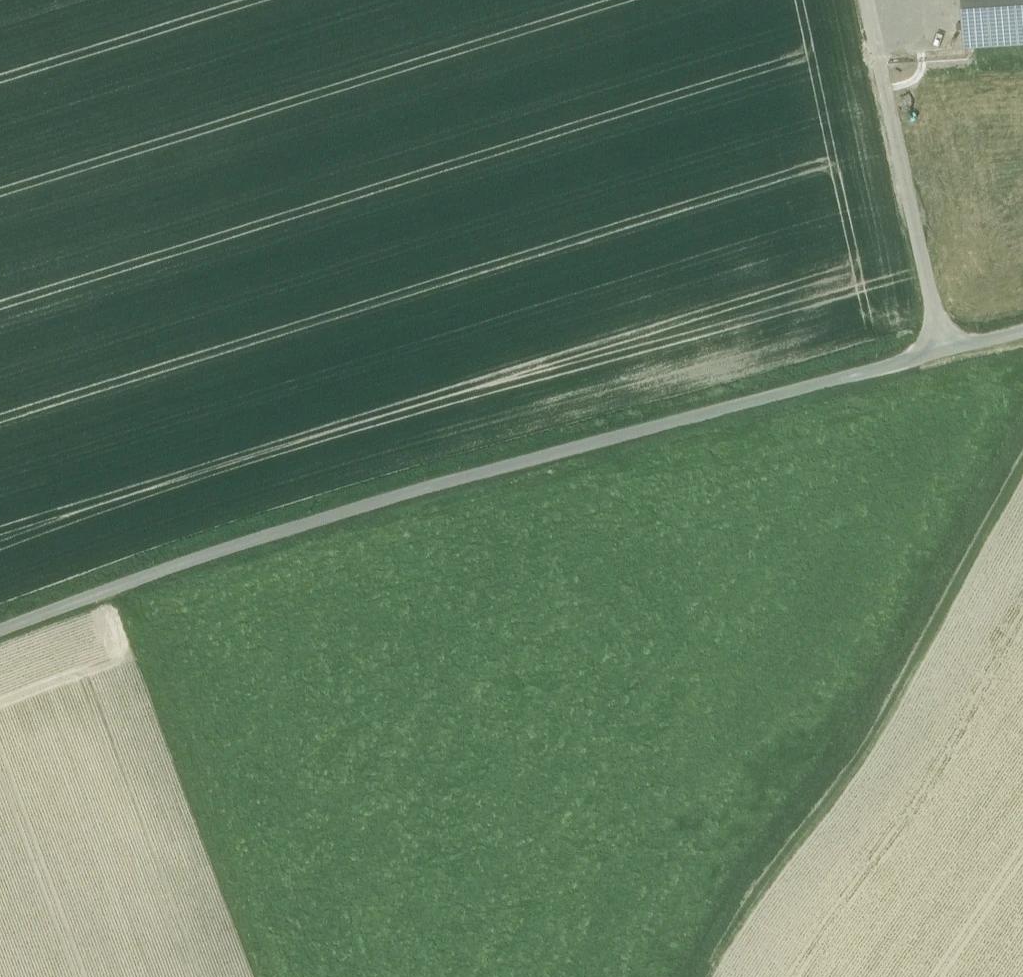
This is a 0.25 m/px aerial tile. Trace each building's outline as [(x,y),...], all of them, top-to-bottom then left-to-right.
[(967,25),(965,0),(961,0),(965,50),(1022,46),(1022,21),(967,25)] [(967,25),(1022,21),(1022,0),(965,0),(967,25)]
